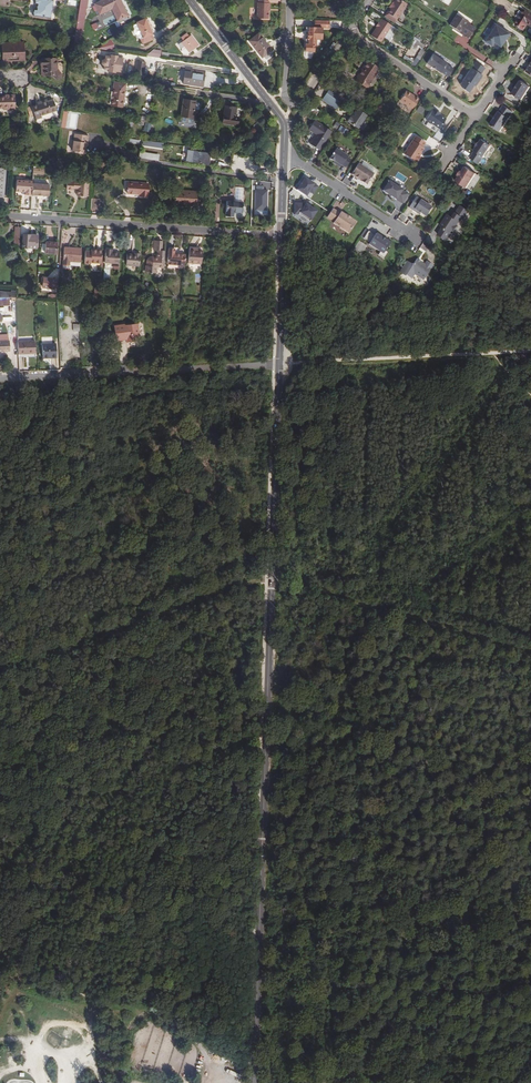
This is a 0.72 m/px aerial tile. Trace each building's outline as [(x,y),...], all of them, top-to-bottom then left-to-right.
[(32,15),(49,18),(52,0),(49,0),(34,0),(33,3),(37,4),(36,10),(32,10),(32,15)] [(77,27),(75,36),(74,45),(80,46),(87,0),(81,0),(77,27)] [(120,0),(110,0),(109,0),(103,0),(94,4),(99,14),(112,8),(117,21),(128,17),(120,0)] [(267,11),(267,4),(267,0),(257,0),(257,4),(256,4),(255,19),(266,20),(267,11)] [(382,15),(392,22),(403,3),(398,0),(391,0),(382,15)] [(525,7),(515,21),(524,27),(528,21),(530,23),(530,12),(525,7)] [(450,27),(469,38),(476,27),(457,15),(450,27)] [(368,34),(378,40),(387,24),(378,18),(368,34)] [(137,24),(143,39),(152,35),(145,20),(137,24)] [(327,28),(327,20),(314,20),(314,28),(304,27),(304,32),(305,32),(306,32),(306,34),(307,34),(307,37),(306,37),(306,39),(304,39),(303,51),(312,51),(312,45),(314,45),(314,39),(318,39),(320,39),(320,28),(327,28)] [(500,48),(510,34),(496,24),(484,42),(492,47),(494,44),(500,48)] [(260,58),(270,50),(257,33),(247,41),(260,58)] [(189,53),(198,45),(190,35),(181,43),(189,53)] [(105,48),(112,50),(115,43),(107,40),(105,48)] [(23,58),(24,58),(24,44),(1,44),(2,62),(8,62),(8,60),(15,60),(15,61),(23,60),(23,58)] [(160,57),(161,51),(148,49),(147,56),(160,57)] [(446,61),(432,52),(426,61),(431,64),(430,64),(431,64),(434,66),(434,67),(435,67),(440,70),(440,69),(447,74),(453,66),(446,62),(446,61)] [(102,72),(122,73),(123,56),(103,55),(102,72)] [(353,75),(355,76),(353,79),(366,88),(368,85),(366,83),(377,67),(364,58),(353,75)] [(462,87),(467,90),(472,83),(473,84),(476,80),(480,73),(479,72),(483,65),(475,59),(470,65),(459,81),(462,87)] [(44,66),(44,75),(52,75),(56,79),(57,79),(58,79),(59,78),(60,77),(61,76),(61,75),(60,74),(57,71),(57,60),(41,60),(41,67),(44,66)] [(143,77),(146,63),(138,61),(135,75),(143,77)] [(186,68),(183,84),(203,87),(205,71),(186,68)] [(514,86),(511,91),(520,97),(529,84),(519,78),(516,83),(514,86)] [(112,98),(122,99),(125,84),(114,83),(112,98)] [(340,95),(326,86),(319,97),(333,106),(340,95)] [(406,91),(400,100),(412,108),(419,99),(406,91)] [(5,97),(0,97),(0,108),(3,108),(9,108),(9,110),(15,110),(15,97),(5,97)] [(122,99),(112,98),(110,106),(121,107),(122,99)] [(42,104),(38,105),(32,107),(36,119),(42,118),(41,116),(57,111),(54,100),(47,102),(47,101),(41,103),(42,104)] [(182,108),(193,110),(194,101),(183,100),(182,108)] [(311,111),(315,105),(307,101),(304,106),(311,111)] [(498,109),(489,123),(499,129),(508,116),(507,116),(512,109),(503,103),(498,109)] [(225,106),(222,123),(237,125),(238,117),(235,117),(236,108),(225,106)] [(193,111),(193,110),(182,108),(181,117),(193,119),(194,111),(193,111)] [(237,125),(222,123),(222,125),(238,127),(241,108),(236,108),(235,117),(238,117),(237,125)] [(357,128),(365,115),(355,108),(349,118),(348,117),(346,121),(357,128)] [(425,120),(439,129),(446,119),(432,109),(425,120)] [(331,126),(311,114),(306,122),(314,127),(307,137),(319,144),(331,126)] [(341,125),(338,130),(344,134),(347,130),(341,125)] [(86,143),(87,143),(88,136),(74,134),(73,148),(85,150),(86,146),(86,143)] [(427,143),(415,135),(403,154),(415,161),(427,143)] [(476,145),(473,149),(474,149),(469,156),(478,162),(490,143),(481,137),(478,141),(476,145)] [(342,170),(354,152),(350,150),(350,149),(339,141),(326,161),(331,164),(331,163),(338,168),(342,170)] [(190,164),(207,167),(209,155),(204,154),(203,154),(203,151),(192,150),(191,153),(186,152),(185,163),(190,164)] [(374,174),(358,163),(352,173),(355,175),(355,176),(359,179),(360,178),(362,180),(363,182),(366,184),(368,183),(374,174)] [(459,174),(455,179),(458,181),(457,182),(457,184),(461,186),(463,186),(463,185),(466,186),(475,171),(464,165),(461,170),(459,174)] [(310,199),(319,187),(303,176),(294,188),(310,199)] [(25,194),(31,195),(31,194),(32,183),(32,181),(17,179),(16,191),(22,191),(22,190),(25,191),(25,194)] [(79,180),(79,182),(78,184),(76,184),(77,182),(67,181),(67,189),(73,190),(73,188),(77,189),(77,196),(87,197),(88,181),(79,180)] [(388,181),(381,192),(402,204),(408,194),(388,181)] [(147,197),(147,183),(127,182),(126,192),(140,194),(140,196),(147,197)] [(31,194),(37,195),(37,194),(42,195),(48,196),(49,185),(32,183),(31,194)] [(174,204),(196,205),(196,190),(175,189),(174,204)] [(426,214),(432,204),(416,194),(409,204),(417,210),(418,208),(420,210),(426,214)] [(242,212),(242,201),(226,201),(225,216),(233,216),(233,211),(242,212)] [(294,202),(292,215),(314,218),(316,206),(294,202)] [(438,236),(448,242),(468,210),(459,204),(451,216),(448,215),(441,226),(443,228),(438,236)] [(348,234),(355,223),(350,220),(350,219),(345,216),(340,213),(339,214),(332,209),(327,218),(334,223),(333,224),(348,234)] [(370,243),(375,236),(365,229),(360,237),(370,243)] [(382,255),(390,243),(376,234),(375,236),(370,243),(368,246),(382,255)] [(37,236),(23,235),(22,247),(36,249),(37,236)] [(164,267),(165,250),(161,250),(162,240),(155,240),(154,250),(157,250),(157,257),(155,256),(153,256),(151,256),(150,257),(149,258),(147,259),(146,260),(146,271),(156,272),(156,266),(164,267)] [(44,252),(57,253),(57,242),(45,242),(44,252)] [(63,264),(69,264),(69,260),(81,261),(82,248),(64,247),(63,264)] [(105,262),(119,263),(120,252),(119,252),(111,251),(111,249),(106,248),(105,262)] [(196,250),(196,248),(189,248),(188,263),(201,263),(202,251),(198,250),(196,250)] [(91,262),(101,262),(102,250),(91,249),(91,251),(85,250),(85,263),(91,263),(91,262)] [(184,267),(185,255),(174,254),(174,249),(168,249),(168,264),(179,265),(178,266),(184,267)] [(134,254),(127,254),(126,264),(139,265),(140,253),(134,252),(134,254)] [(423,278),(433,263),(427,259),(424,263),(420,260),(417,258),(413,264),(407,260),(399,273),(405,276),(406,275),(410,278),(414,272),(423,278)] [(2,283),(6,283),(6,282),(14,281),(14,271),(2,271),(2,283)] [(42,288),(54,289),(55,280),(43,279),(42,288)] [(122,340),(125,339),(125,342),(134,341),(138,336),(138,323),(124,325),(124,330),(116,331),(117,337),(121,337),(122,340)] [(3,350),(9,350),(9,340),(0,340),(0,350),(1,350),(3,350)] [(17,342),(18,354),(36,353),(35,341),(17,342)] [(42,342),(43,357),(57,356),(56,342),(42,342)]
